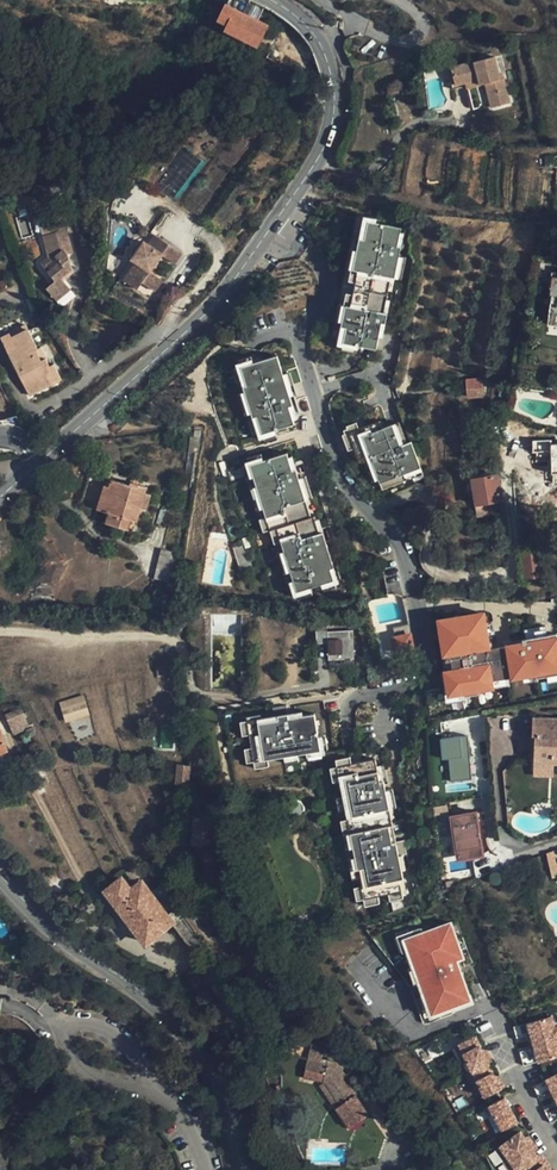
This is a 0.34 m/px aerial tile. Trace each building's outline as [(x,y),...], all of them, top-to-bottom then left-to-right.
[(259,43),(269,24),(229,3),(221,19),(228,23),(226,26),(259,43)] [(517,113),(515,87),(509,87),(509,81),(508,63),(463,65),(463,75),(460,75),(460,85),(473,84),(473,76),(484,76),(485,86),(485,89),(491,89),(492,113),(517,113)] [(473,76),(473,84),(473,86),(485,86),(484,76),(473,76)] [(483,138),(482,119),(470,119),(469,125),(469,137),(483,138)] [(46,233),(44,225),(41,216),(33,218),(39,235),(46,233)] [(60,221),(44,225),(46,233),(39,235),(45,255),(36,265),(50,280),(42,290),(54,301),(66,286),(57,278),(54,275),(67,259),(70,257),(60,221)] [(402,228),(366,221),(341,343),(378,350),(402,228)] [(154,231),(146,241),(149,245),(157,234),(154,231)] [(182,254),(157,234),(149,245),(146,241),(132,258),(136,260),(123,277),(136,288),(142,281),(152,290),(161,279),(150,270),(162,255),(173,264),(182,254)] [(54,275),(57,278),(71,262),(70,257),(67,259),(54,275)] [(136,260),(132,258),(119,274),(123,277),(136,260)] [(6,352),(27,397),(61,381),(54,366),(50,368),(46,360),(42,361),(38,351),(28,331),(12,339),(15,347),(6,352)] [(0,338),(0,340),(6,352),(15,347),(12,339),(9,334),(0,338)] [(42,361),(46,360),(42,350),(38,351),(42,361)] [(274,357),(234,370),(256,437),(296,425),(274,357)] [(481,397),(481,388),(480,382),(466,382),(466,397),(481,397)] [(395,422),(359,435),(378,489),(421,474),(411,443),(403,446),(395,422)] [(308,511),(291,453),(248,465),(265,524),(270,522),(308,511)] [(198,471),(200,455),(194,455),(191,482),(196,482),(198,471)] [(500,501),(495,475),(469,480),(478,525),(496,521),(493,502),(500,501)] [(140,510),(145,494),(146,487),(132,482),(131,485),(112,480),(110,486),(109,490),(113,491),(108,506),(106,512),(111,514),(107,524),(128,529),(131,520),(137,522),(140,510)] [(109,490),(110,486),(105,485),(98,510),(106,512),(108,506),(113,491),(109,490)] [(145,512),(150,496),(145,494),(140,510),(145,512)] [(308,511),(270,522),(292,597),(337,583),(321,532),(314,534),(308,511)] [(131,520),(128,529),(134,531),(137,522),(131,520)] [(163,549),(155,577),(169,581),(177,552),(163,549)] [(526,578),(542,577),(540,550),(524,551),(526,578)] [(482,619),(438,624),(438,634),(443,634),(445,658),(440,658),(440,666),(445,666),(446,676),(441,676),(442,690),(440,690),(441,703),(471,701),(471,695),(484,694),(483,690),(528,688),(528,692),(555,690),(553,650),(543,650),(542,641),(521,642),(521,652),(521,656),(483,658),(482,619)] [(438,634),(438,624),(427,625),(431,691),(440,690),(442,690),(441,676),(446,676),(445,666),(440,666),(440,658),(445,658),(443,634),(438,634)] [(328,659),(353,657),(351,630),(326,632),(326,625),(315,625),(316,644),(327,644),(328,659)] [(407,638),(393,640),(396,654),(410,652),(407,638)] [(172,663),(159,663),(160,677),(172,677),(172,663)] [(85,694),(62,701),(68,720),(90,712),(85,694)] [(283,716),(281,704),(265,706),(266,713),(252,715),(238,717),(240,732),(241,744),(243,759),(258,757),(275,755),(290,753),(299,752),(314,750),(309,713),(283,716)] [(20,710),(5,715),(12,734),(27,729),(20,710)] [(232,733),(240,732),(238,717),(252,715),(252,711),(233,713),(234,717),(230,718),(232,733)] [(532,750),(535,750),(536,769),(537,778),(555,777),(555,774),(556,774),(556,731),(531,732),(532,750)] [(319,734),(312,735),(314,750),(321,749),(319,734)] [(467,736),(441,739),(443,758),(448,758),(450,781),(471,779),(467,736)] [(240,767),(244,766),(243,759),(241,744),(234,745),(236,763),(240,763),(240,767)] [(299,752),(300,759),(315,757),(314,750),(299,752)] [(290,753),(275,755),(276,762),(291,760),(290,753)] [(258,757),(243,759),(244,766),(259,764),(258,757)] [(369,769),(367,761),(329,767),(331,781),(334,798),(336,811),(338,822),(340,835),(340,837),(343,852),(345,862),(348,883),(349,892),(351,903),(367,901),(377,899),(389,897),(387,885),(391,884),(390,875),(388,861),(392,860),(390,845),(385,846),(381,846),(375,812),(372,794),(377,794),(375,784),(371,784),(369,769)] [(179,764),(177,782),(191,784),(193,765),(179,764)] [(329,767),(322,768),(324,783),(331,781),(329,767)] [(555,777),(537,778),(538,788),(556,787),(555,777)] [(377,794),(372,794),(375,812),(380,812),(387,811),(384,793),(377,794)] [(334,798),(327,799),(329,812),(336,811),(334,798)] [(380,812),(375,812),(381,846),(385,846),(380,812)] [(474,814),(450,817),(452,833),(455,856),(479,853),(474,814)] [(216,845),(217,816),(196,815),(195,843),(216,845)] [(338,822),(330,823),(333,836),(340,835),(338,822)] [(455,856),(452,833),(444,834),(448,860),(468,857),(470,870),(481,869),(479,853),(455,856)] [(340,837),(333,838),(335,853),(343,852),(340,837)] [(553,875),(556,874),(556,849),(548,851),(553,875)] [(337,863),(340,884),(348,883),(345,862),(337,863)] [(168,915),(140,880),(129,889),(120,877),(104,889),(144,941),(171,921),(194,951),(202,945),(175,911),(168,915)] [(349,892),(342,893),(344,904),(351,903),(349,892)] [(389,897),(377,899),(378,907),(390,905),(389,897)] [(367,901),(351,903),(352,911),(368,908),(367,901)] [(409,938),(405,940),(436,1013),(440,1011),(442,1016),(470,1004),(467,999),(473,997),(459,963),(456,955),(461,953),(450,926),(424,937),(422,933),(409,938)] [(405,940),(409,938),(407,933),(393,940),(401,959),(405,958),(412,975),(408,976),(414,991),(418,990),(425,1005),(421,1007),(425,1017),(429,1016),(432,1024),(443,1019),(444,1023),(456,1018),(455,1016),(477,1007),(473,997),(467,999),(470,1004),(442,1016),(440,1011),(436,1013),(405,940)] [(464,960),(461,953),(456,955),(459,963),(464,960)] [(534,1022),(540,1042),(556,1037),(556,1022),(555,1016),(534,1022)] [(534,1022),(518,1027),(522,1039),(533,1035),(535,1041),(536,1043),(540,1042),(534,1022)] [(546,1061),(556,1057),(556,1037),(540,1042),(546,1061)] [(510,1086),(483,1039),(466,1048),(494,1095),(504,1090),(510,1086)] [(531,1066),(546,1061),(540,1042),(536,1043),(537,1045),(537,1046),(526,1050),(531,1066)] [(367,1115),(354,1095),(350,1097),(330,1066),(306,1062),(303,1078),(321,1082),(318,1085),(335,1111),(336,1110),(347,1127),(367,1115)] [(555,1077),(541,1085),(546,1095),(556,1089),(556,1090),(556,1080),(555,1077)] [(506,1093),(497,1098),(510,1121),(525,1113),(520,1104),(514,1093),(508,1097),(506,1093)] [(534,1130),(530,1122),(511,1135),(518,1146),(510,1151),(520,1166),(540,1154),(539,1154),(547,1148),(543,1142),(534,1130)] [(520,1166),(523,1169),(556,1169),(556,1165),(553,1158),(547,1148),(539,1154),(540,1154),(520,1166)]
